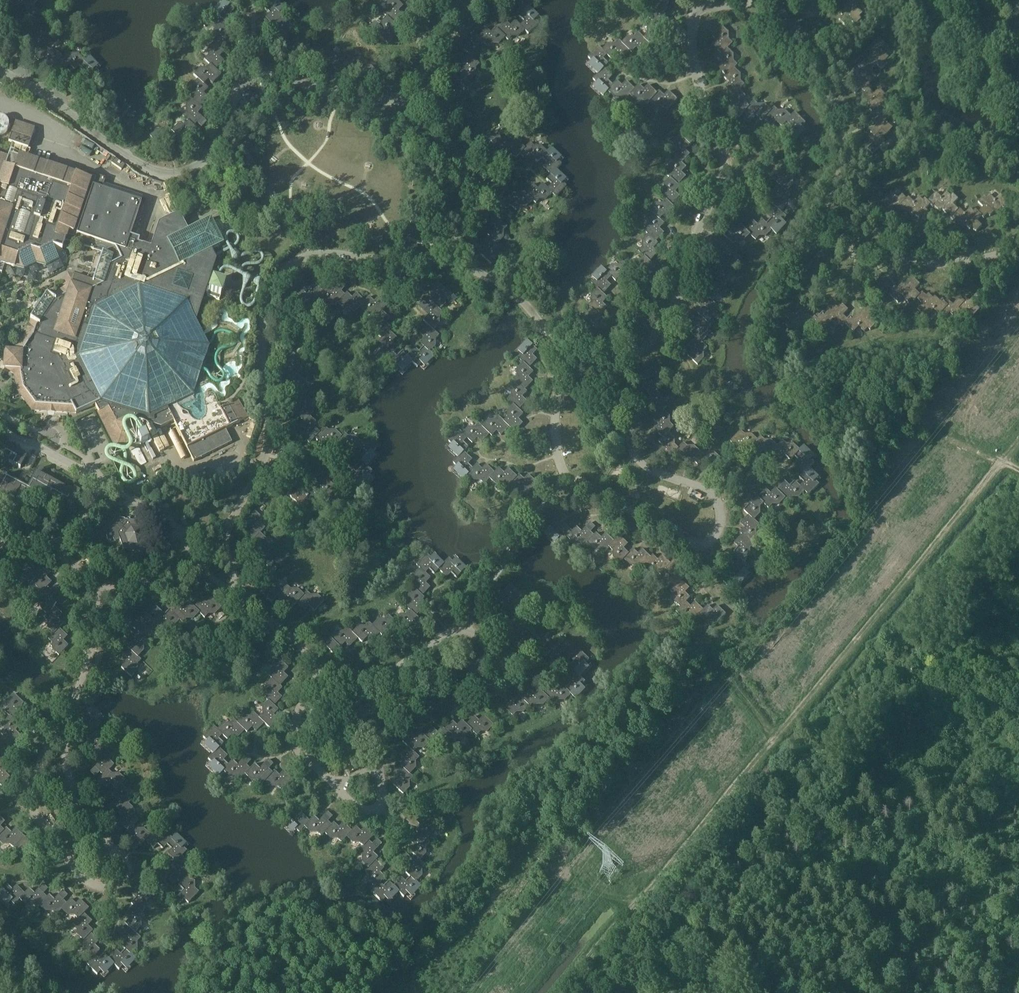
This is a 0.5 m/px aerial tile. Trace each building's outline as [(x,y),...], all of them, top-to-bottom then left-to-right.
[(10,2),(19,10),(25,4),(28,7),(26,9),(28,10),(28,11),(33,5),(38,1),(37,0),(12,0),(10,2)] [(226,28),(234,19),(228,13),(231,10),(232,12),(234,10),(224,0),(218,7),(218,13),(214,18),(220,23),(226,28)] [(282,18),(285,15),(281,11),(280,4),(276,0),(273,0),(265,8),(267,10),(268,9),(271,11),(265,18),(274,26),(281,18),(282,18)] [(383,14),(386,17),(394,24),(398,21),(402,25),(407,20),(402,16),(396,10),(399,7),(401,8),(403,6),(398,2),(396,0),(390,0),(387,3),(387,10),(383,14)] [(523,12),(529,7),(534,2),(532,0),(519,0),(515,4),(523,12)] [(648,16),(653,22),(653,21),(659,27),(659,26),(662,23),(667,28),(672,23),(667,18),(661,12),(664,9),(666,11),(668,9),(665,6),(665,7),(658,0),(657,0),(651,6),(651,13),(648,16)] [(850,1),(844,8),(846,9),(841,14),(843,16),(839,20),(845,26),(850,20),(855,26),(861,19),(859,17),(863,14),(857,9),(862,3),(861,1),(859,0),(849,0),(850,1)] [(523,12),(519,17),(521,18),(523,17),(526,20),(520,26),(525,31),(524,31),(528,34),(539,23),(535,19),(535,12),(529,7),(523,12)] [(381,30),(377,34),(388,44),(396,36),(390,30),(393,26),(395,28),(397,26),(394,24),(386,17),(380,23),(381,30)] [(273,37),(281,45),(281,46),(286,40),(287,40),(292,35),(288,31),(288,24),(282,18),(281,18),(274,26),(272,28),(274,30),(275,28),(279,31),(273,37)] [(519,37),(524,31),(525,31),(520,26),(515,21),(513,23),(515,24),(512,28),(506,21),(498,30),(497,30),(505,37),(505,38),(508,41),(512,37),(519,37)] [(644,38),(650,43),(649,44),(655,49),(663,40),(657,34),(660,31),(662,33),(664,31),(659,26),(659,27),(653,21),(653,22),(647,28),(648,35),(644,38)] [(230,32),(226,28),(220,23),(214,29),(214,36),(211,40),(214,43),(214,42),(222,50),(230,41),(224,35),(227,32),(228,34),(230,32)] [(713,46),(722,54),(727,48),(728,49),(733,43),(729,40),(729,33),(722,26),(713,36),(715,38),(716,37),(720,40),(713,46)] [(792,50),(800,44),(787,27),(779,33),(792,50)] [(499,44),(505,38),(505,37),(497,30),(498,30),(495,28),(493,30),(495,31),(492,35),(486,28),(478,37),(483,42),(483,43),(488,48),(492,44),(499,44)] [(464,31),(459,36),(464,40),(470,46),(467,49),(466,48),(464,50),(468,54),(474,59),(480,53),(480,46),(483,43),(483,42),(478,37),(472,32),(469,35),(464,31)] [(622,43),(630,50),(630,51),(632,53),(634,51),(632,49),(635,46),(641,52),(649,44),(650,43),(644,38),(639,33),(635,37),(628,37),(622,43)] [(869,60),(866,64),(871,70),(876,65),(882,70),(887,63),(885,61),(889,58),(883,53),(888,47),(879,38),(874,44),(876,45),(870,52),(871,54),(867,58),(869,60)] [(603,50),(607,55),(612,60),(614,58),(612,56),(615,53),(622,59),(630,51),(630,50),(622,43),(619,40),(616,44),(609,44),(603,50)] [(224,52),(222,50),(214,42),(214,43),(208,49),(208,56),(205,60),(210,65),(216,70),(224,61),(217,55),(220,52),(222,54),(224,52)] [(53,66),(57,61),(62,56),(62,55),(56,50),(49,50),(45,46),(40,52),(34,57),(43,66),(49,59),(52,62),(51,64),(53,66)] [(589,57),(588,57),(593,61),(593,68),(598,74),(599,74),(604,68),(608,64),(606,62),(605,64),(602,61),(607,55),(603,50),(599,46),(589,57)] [(734,68),(735,68),(738,65),(734,61),(734,54),(728,49),(727,48),(722,54),(718,58),(720,60),(721,58),(724,61),(718,68),(727,76),(734,68)] [(67,50),(62,55),(62,56),(57,61),(65,69),(71,63),(74,66),(73,68),(75,70),(79,65),(84,60),(84,59),(78,53),(71,54),(67,50)] [(460,72),(462,74),(470,81),(476,75),(476,68),(479,64),(474,59),(468,54),(460,62),(466,68),(463,71),(461,70),(460,72)] [(88,55),(84,59),(84,60),(79,65),(81,67),(82,65),(86,68),(79,74),(88,83),(92,78),(99,72),(95,68),(95,67),(95,61),(88,55)] [(871,70),(866,64),(863,62),(858,67),(860,69),(854,76),(856,77),(851,82),(854,84),(850,88),(855,94),(861,88),(866,93),(869,89),(869,90),(872,87),(870,85),(873,82),(867,76),(873,71),(871,70)] [(367,63),(358,73),(365,80),(374,70),(367,63)] [(221,75),(216,70),(210,65),(207,68),(200,68),(194,75),(198,79),(204,84),(206,82),(204,81),(207,78),(213,84),(221,75)] [(598,74),(593,79),(596,81),(597,83),(598,90),(604,96),(608,91),(613,86),(613,85),(611,84),(610,86),(606,83),(612,76),(604,68),(599,74),(598,74)] [(725,88),(734,95),(734,96),(739,90),(745,85),(741,81),(741,74),(735,68),(734,68),(727,76),(724,78),(726,80),(728,78),(731,81),(725,88)] [(453,92),(458,96),(463,101),(464,101),(470,95),(469,88),(473,84),(470,81),(462,74),(454,82),(460,88),(457,91),(455,90),(453,92)] [(191,94),(189,96),(191,98),(192,99),(200,106),(208,98),(202,92),(205,89),(207,90),(209,88),(204,84),(198,79),(192,85),(192,92),(191,94)] [(613,86),(608,91),(614,97),(621,97),(625,101),(630,95),(635,90),(635,89),(627,81),(621,88),(617,85),(619,83),(617,81),(613,85),(613,86)] [(635,90),(630,95),(636,101),(643,101),(647,105),(650,101),(657,93),(649,85),(643,92),(640,89),(641,87),(639,85),(635,89),(635,90)] [(869,90),(869,89),(866,93),(863,95),(868,99),(865,102),(870,106),(868,108),(875,114),(873,115),(875,117),(878,120),(885,113),(887,112),(881,106),(887,101),(883,97),(885,95),(879,89),(874,95),(869,90)] [(734,96),(734,95),(729,100),(731,102),(733,100),(736,103),(730,109),(739,118),(744,112),(749,107),(749,106),(746,103),(746,96),(739,90),(734,96)] [(657,93),(650,101),(656,107),(663,107),(667,111),(677,100),(669,91),(663,98),(660,95),(661,93),(659,91),(657,93)] [(186,112),(183,116),(188,121),(194,126),(202,118),(196,112),(199,109),(200,110),(202,108),(200,106),(192,99),(186,105),(186,112)] [(754,101),(749,106),(749,107),(744,112),(748,116),(743,120),(748,125),(752,120),(759,114),(762,117),(760,119),(762,121),(764,118),(771,111),(771,110),(765,104),(758,105),(754,101)] [(774,107),(771,110),(771,111),(764,118),(772,126),(779,120),(782,123),(780,125),(782,127),(787,122),(791,117),(791,116),(785,111),(778,111),(774,107)] [(408,112),(386,108),(385,118),(406,122),(408,112)] [(790,131),(788,129),(786,131),(796,140),(802,134),(802,127),(806,123),(795,113),(791,116),(791,117),(787,122),(793,127),(790,131)] [(890,118),(885,113),(878,120),(875,117),(872,120),(878,125),(871,133),(872,134),(875,137),(882,130),(887,135),(893,129),(886,122),(890,118)] [(0,135),(1,135),(2,135),(3,134),(4,134),(5,134),(5,133),(6,133),(6,132),(7,131),(8,130),(8,129),(8,128),(9,126),(8,125),(8,124),(8,123),(8,122),(7,121),(6,120),(6,119),(5,119),(5,118),(4,118),(3,118),(2,117),(1,117),(0,117),(0,135)] [(178,125),(172,131),(177,136),(177,137),(182,141),(184,139),(182,137),(185,134),(191,140),(199,131),(194,126),(188,121),(185,125),(178,125)] [(15,123),(8,142),(12,144),(28,149),(34,129),(15,123)] [(687,129),(680,136),(690,145),(697,138),(687,129)] [(883,139),(887,135),(882,130),(875,137),(872,134),(869,137),(875,142),(868,150),(873,155),(879,148),(884,152),(890,146),(883,139)] [(488,133),(477,144),(486,152),(492,146),(495,149),(494,151),(496,152),(498,150),(505,142),(499,136),(492,136),(488,133)] [(689,147),(690,145),(680,136),(674,142),(674,149),(671,153),(676,158),(682,163),(690,155),(684,149),(687,146),(689,147)] [(505,142),(498,150),(506,158),(512,152),(515,155),(514,157),(516,159),(520,154),(525,148),(519,142),(512,142),(508,139),(505,142)] [(525,148),(520,154),(528,162),(534,156),(537,159),(536,160),(538,162),(542,158),(547,152),(541,146),(534,146),(530,143),(525,148)] [(547,152),(542,158),(544,159),(545,158),(549,161),(542,167),(551,175),(557,170),(562,164),(558,160),(558,153),(551,147),(547,152)] [(2,273),(3,270),(5,263),(8,264),(10,265),(24,270),(36,263),(46,266),(59,260),(62,249),(65,241),(67,235),(76,238),(78,233),(115,246),(121,259),(111,264),(104,284),(92,290),(86,287),(72,283),(68,294),(55,300),(54,299),(49,296),(46,294),(45,296),(46,297),(47,295),(54,300),(46,312),(38,324),(31,319),(32,318),(31,318),(30,319),(31,320),(32,321),(37,324),(33,336),(21,352),(18,352),(8,351),(5,351),(5,358),(4,362),(4,368),(17,369),(20,370),(23,387),(35,404),(52,405),(64,406),(73,407),(76,413),(95,404),(117,448),(136,438),(140,445),(148,441),(144,434),(145,434),(139,422),(140,420),(161,428),(173,421),(194,462),(231,443),(232,442),(226,430),(248,419),(238,399),(220,408),(217,403),(203,374),(206,367),(203,366),(209,347),(210,347),(210,346),(209,346),(196,320),(206,290),(209,291),(207,296),(219,300),(225,284),(210,279),(217,260),(212,250),(224,244),(211,218),(188,230),(179,213),(159,223),(151,247),(143,244),(142,248),(137,246),(140,239),(130,236),(141,202),(102,189),(104,184),(105,179),(87,173),(85,178),(51,167),(50,172),(27,164),(26,166),(23,164),(23,163),(25,158),(24,158),(23,157),(9,153),(8,158),(0,155),(0,273),(2,273)] [(111,163),(121,170),(125,165),(115,158),(111,163)] [(667,175),(670,178),(678,185),(686,177),(680,171),(683,168),(685,169),(687,167),(682,163),(676,158),(670,164),(671,171),(667,175)] [(779,180),(777,183),(779,185),(779,184),(787,192),(793,186),(793,179),(797,175),(786,164),(777,173),(784,179),(781,182),(779,180)] [(551,175),(546,179),(548,181),(550,180),(553,183),(548,188),(548,189),(552,193),(552,194),(556,197),(558,195),(567,186),(563,182),(562,175),(557,170),(551,175)] [(661,195),(666,200),(672,205),(680,197),(674,191),(677,187),(679,189),(681,187),(678,185),(670,178),(664,184),(664,191),(661,195)] [(525,193),(533,200),(533,201),(536,204),(539,200),(546,200),(552,194),(552,193),(548,189),(548,188),(543,184),(541,186),(542,187),(539,190),(533,184),(525,193)] [(773,200),(771,202),(775,207),(775,206),(781,212),(787,205),(787,199),(791,195),(787,192),(779,184),(779,185),(771,193),(777,199),(774,202),(773,200)] [(506,200),(505,200),(511,205),(511,206),(516,211),(520,207),(527,207),(533,201),(533,200),(525,193),(523,191),(521,193),(523,194),(520,198),(514,191),(506,200)] [(900,206),(907,199),(902,195),(898,199),(891,192),(885,198),(890,203),(883,210),(886,213),(888,215),(895,207),(900,213),(903,210),(900,206)] [(949,212),(953,216),(958,210),(953,205),(958,200),(952,194),(950,196),(947,193),(941,198),(936,193),(928,201),(931,205),(933,207),(934,205),(940,212),(942,210),(947,214),(949,212)] [(492,194),(487,199),(492,203),(498,210),(495,213),(493,211),(491,213),(496,217),(502,222),(508,216),(508,209),(511,206),(511,205),(505,200),(506,200),(500,195),(497,198),(492,194)] [(982,216),(981,216),(984,219),(988,215),(990,217),(994,212),(996,214),(1003,207),(1004,209),(1009,204),(1000,195),(995,200),(990,195),(986,199),(984,196),(978,203),(983,208),(978,213),(982,216)] [(890,203),(885,198),(881,203),(874,196),(868,202),(873,207),(866,213),(871,218),(878,211),(884,216),(886,213),(883,210),(890,203)] [(900,206),(903,210),(905,211),(907,210),(913,216),(915,214),(919,219),(921,217),(926,221),(931,215),(926,210),(931,205),(928,201),(925,199),(923,201),(919,197),(914,203),(909,198),(907,199),(900,206)] [(161,202),(166,212),(174,208),(170,198),(161,202)] [(678,210),(672,205),(666,200),(663,204),(656,204),(650,210),(654,215),(655,214),(660,220),(660,219),(662,218),(660,216),(663,213),(669,219),(678,210)] [(767,224),(773,230),(772,230),(777,234),(783,228),(783,221),(787,217),(781,212),(775,206),(775,207),(767,215),(773,221),(770,224),(769,222),(767,224)] [(951,218),(956,223),(957,222),(964,228),(966,226),(970,230),(972,228),(976,232),(982,226),(977,221),(981,216),(982,216),(978,213),(976,210),(974,212),(970,209),(965,214),(959,209),(958,210),(953,216),(951,218)] [(645,232),(648,234),(656,242),(657,242),(664,233),(658,227),(661,224),(663,226),(665,224),(660,219),(660,220),(655,214),(654,215),(649,221),(649,228),(645,232)] [(489,233),(487,235),(490,237),(498,244),(504,238),(503,231),(507,227),(502,222),(496,217),(488,225),(494,231),(491,235),(489,233)] [(745,229),(751,234),(750,235),(756,240),(760,236),(766,236),(772,230),(773,230),(767,224),(763,220),(761,222),(762,223),(760,227),(753,221),(745,229)] [(731,225),(723,234),(728,239),(729,239),(734,244),(738,241),(744,241),(750,235),(751,234),(745,229),(741,224),(739,227),(741,228),(738,231),(731,225)] [(639,251),(644,257),(645,256),(650,262),(658,253),(652,247),(655,244),(657,246),(659,244),(657,242),(656,242),(648,234),(642,241),(642,248),(639,251)] [(483,253),(481,255),(491,264),(498,258),(497,251),(501,247),(498,244),(490,237),(482,245),(488,251),(485,255),(483,253)] [(722,255),(720,257),(722,259),(730,267),(730,266),(736,260),(736,253),(740,250),(734,244),(729,239),(728,239),(720,248),(727,254),(724,257),(722,255)] [(656,267),(650,262),(645,256),(644,257),(641,260),(634,260),(628,266),(628,267),(634,272),(633,272),(638,276),(640,274),(638,273),(641,270),(647,276),(656,267)] [(716,275),(714,277),(718,281),(724,287),(724,286),(730,280),(730,273),(734,270),(730,266),(730,267),(722,259),(714,268),(721,274),(718,277),(716,275)] [(625,280),(633,272),(634,272),(628,267),(628,266),(623,261),(619,265),(612,265),(606,271),(612,277),(611,277),(616,281),(618,279),(616,277),(619,274),(625,280)] [(592,284),(597,289),(598,289),(603,295),(603,294),(611,286),(605,280),(608,277),(610,279),(611,277),(612,277),(606,271),(602,267),(596,273),(596,280),(592,284)] [(31,274),(34,280),(40,276),(37,270),(31,274)] [(920,295),(915,290),(920,285),(914,279),(910,283),(908,281),(904,286),(902,284),(896,291),(894,289),(889,295),(898,303),(903,298),(909,303),(912,299),(914,301),(917,299),(920,295)] [(709,282),(701,290),(706,296),(707,296),(712,301),(715,297),(722,297),(729,291),(724,286),(724,287),(718,281),(717,283),(718,285),(715,288),(709,282)] [(305,283),(295,293),(302,299),(309,299),(313,303),(318,297),(317,297),(323,291),(314,283),(308,290),(305,287),(307,285),(305,283)] [(431,299),(429,301),(431,303),(432,303),(440,311),(440,310),(442,308),(446,304),(445,297),(449,293),(442,287),(438,283),(430,292),(436,298),(433,301),(431,299)] [(323,291),(317,297),(318,297),(324,303),(331,303),(335,307),(338,303),(337,303),(345,295),(336,287),(330,293),(327,291),(329,289),(327,287),(323,291)] [(588,306),(591,309),(599,316),(607,308),(601,302),(604,299),(606,301),(608,298),(603,294),(603,295),(598,289),(597,289),(592,295),(592,302),(588,306)] [(922,292),(920,295),(917,299),(922,303),(917,309),(923,315),(925,312),(929,316),(934,310),(940,315),(942,313),(941,313),(948,306),(944,303),(945,303),(943,301),(942,303),(935,297),(933,299),(928,294),(926,296),(922,292)] [(345,295),(337,303),(338,303),(344,309),(351,309),(355,313),(360,307),(359,307),(365,301),(356,293),(350,300),(347,297),(349,295),(347,293),(345,295)] [(365,301),(359,307),(360,307),(366,313),(373,313),(376,316),(382,311),(387,306),(383,302),(387,298),(382,293),(378,297),(372,304),(369,301),(371,299),(369,297),(365,301)] [(700,312),(698,314),(700,316),(708,323),(714,317),(714,310),(718,306),(712,301),(707,296),(706,296),(698,304),(705,310),(702,313),(700,312)] [(957,320),(963,314),(958,309),(965,302),(961,299),(962,299),(960,298),(953,305),(948,300),(945,303),(944,303),(948,306),(941,313),(942,313),(946,318),(950,313),(957,320)] [(423,302),(419,307),(423,312),(430,318),(427,321),(425,319),(423,321),(428,325),(433,330),(434,330),(439,324),(439,317),(442,314),(443,313),(442,312),(440,310),(440,311),(432,303),(431,303),(428,307),(423,302)] [(843,327),(845,324),(848,321),(843,316),(848,310),(843,305),(838,309),(836,307),(832,311),(830,310),(824,316),(822,315),(821,317),(818,320),(825,327),(824,327),(826,329),(832,323),(837,328),(840,325),(843,327)] [(602,318),(599,316),(591,309),(585,315),(586,322),(582,326),(593,337),(601,328),(595,322),(598,319),(600,320),(602,318)] [(870,331),(876,325),(871,320),(876,314),(870,309),(866,313),(864,311),(860,316),(858,314),(852,320),(850,319),(848,321),(845,324),(854,333),(859,327),(865,332),(868,329),(870,331)] [(376,316),(371,322),(375,325),(375,332),(381,338),(389,330),(389,331),(391,328),(389,326),(387,328),(384,325),(390,319),(382,311),(376,316)] [(692,315),(687,319),(692,324),(698,330),(695,333),(694,331),(692,333),(696,338),(702,343),(708,337),(708,330),(712,326),(708,323),(700,316),(697,319),(692,315)] [(421,341),(419,343),(424,347),(430,353),(430,352),(436,346),(435,339),(439,335),(434,330),(433,330),(428,325),(420,334),(426,340),(423,343),(421,341)] [(381,338),(378,341),(382,345),(382,352),(388,358),(393,353),(398,348),(396,346),(394,348),(391,345),(397,339),(389,331),(389,330),(381,338)] [(690,354),(688,356),(698,365),(704,359),(704,352),(708,348),(702,343),(696,338),(688,346),(695,352),(692,355),(690,354)] [(518,358),(523,363),(524,363),(529,368),(537,360),(531,354),(534,350),(536,352),(538,350),(528,341),(522,347),(522,354),(518,358)] [(407,356),(412,362),(417,367),(421,363),(428,363),(434,356),(430,352),(430,353),(424,347),(422,349),(424,351),(421,354),(415,348),(407,356)] [(388,358),(384,362),(394,371),(395,372),(399,368),(406,368),(412,362),(407,356),(402,352),(400,354),(402,356),(399,359),(393,353),(388,358)] [(514,380),(517,383),(525,390),(533,382),(527,376),(530,372),(532,374),(534,372),(529,368),(524,363),(523,363),(517,369),(518,376),(514,380)] [(652,369),(642,379),(644,381),(646,379),(649,382),(643,388),(651,396),(657,391),(662,385),(658,382),(658,375),(652,369)] [(573,385),(582,393),(587,388),(578,379),(573,385)] [(528,392),(525,390),(517,383),(511,389),(511,396),(508,400),(513,405),(514,405),(519,410),(527,401),(521,395),(524,392),(526,394),(528,392)] [(18,393),(32,413),(38,408),(23,389),(18,393)] [(651,396),(647,400),(649,402),(651,401),(654,404),(648,410),(656,418),(664,410),(667,407),(663,404),(663,397),(657,391),(651,396)] [(524,414),(519,410),(514,405),(513,405),(507,411),(508,418),(504,422),(510,427),(509,427),(515,432),(523,424),(517,418),(520,414),(522,416),(524,414)] [(656,418),(654,420),(656,422),(658,420),(661,423),(655,430),(663,437),(663,438),(669,432),(674,427),(670,423),(670,416),(664,410),(656,418)] [(501,435),(509,427),(510,427),(504,422),(499,416),(495,420),(488,420),(482,426),(482,427),(490,434),(492,436),(494,434),(492,433),(495,429),(501,435)] [(611,416),(601,419),(607,440),(617,437),(611,416)] [(482,443),(490,434),(482,427),(482,426),(479,423),(476,427),(469,427),(463,433),(463,434),(468,438),(467,438),(473,443),(474,441),(473,440),(476,436),(482,443)] [(251,424),(247,436),(251,438),(255,425),(251,424)] [(463,434),(463,433),(459,430),(448,441),(453,445),(453,452),(454,452),(459,457),(464,452),(469,447),(467,445),(465,447),(462,444),(467,438),(468,438),(463,434)] [(741,431),(730,442),(739,450),(745,444),(748,447),(747,448),(749,450),(751,448),(758,440),(752,434),(745,434),(741,431)] [(660,451),(655,456),(660,461),(665,456),(668,460),(674,454),(673,454),(679,449),(679,448),(675,445),(675,438),(669,432),(663,438),(663,437),(659,442),(661,444),(663,442),(666,445),(660,451)] [(344,433),(341,436),(342,436),(334,444),(343,452),(349,446),(352,449),(350,451),(352,453),(357,448),(357,447),(362,442),(361,442),(355,436),(348,436),(344,433)] [(170,449),(164,436),(159,438),(165,451),(170,449)] [(758,440),(751,448),(759,456),(765,450),(768,453),(767,455),(769,457),(773,452),(778,446),(772,440),(765,440),(761,437),(758,440)] [(158,438),(152,440),(158,452),(163,450),(158,438)] [(365,438),(361,442),(362,442),(357,447),(357,448),(363,453),(360,456),(358,455),(356,457),(361,461),(367,466),(372,460),(372,457),(372,453),(376,449),(373,446),(365,438)] [(5,458),(6,456),(10,458),(11,459),(9,462),(21,468),(27,456),(0,441),(0,456),(5,458)] [(778,446),(773,452),(781,460),(787,454),(790,457),(789,458),(791,460),(795,456),(800,450),(794,444),(787,444),(783,441),(778,446)] [(679,449),(673,454),(674,454),(682,462),(688,456),(691,459),(689,461),(691,463),(694,460),(693,460),(701,452),(694,446),(688,446),(684,443),(679,448),(679,449)] [(800,450),(795,456),(797,458),(798,456),(801,459),(795,465),(804,473),(809,468),(815,462),(811,458),(810,451),(804,445),(800,450)] [(701,452),(693,460),(694,460),(702,468),(708,462),(711,465),(709,467),(711,469),(721,459),(714,453),(707,453),(704,449),(701,452)] [(464,479),(468,475),(473,469),(472,467),(470,469),(467,466),(473,460),(464,452),(459,457),(453,463),(457,466),(458,473),(459,475),(464,479)] [(354,477),(353,478),(353,479),(358,484),(363,488),(369,482),(368,475),(372,471),(367,466),(361,461),(353,469),(359,475),(356,479),(354,477)] [(477,465),(473,469),(468,475),(474,481),(481,481),(485,484),(490,479),(495,473),(487,465),(481,471),(478,468),(479,466),(477,465)] [(74,504),(80,492),(74,488),(72,491),(41,474),(43,473),(43,472),(43,470),(42,469),(41,468),(39,469),(38,469),(37,472),(36,472),(27,488),(5,475),(4,477),(2,481),(0,480),(0,506),(6,494),(14,499),(16,496),(21,499),(23,496),(26,499),(28,500),(34,488),(38,491),(44,495),(46,492),(49,494),(51,495),(49,497),(55,500),(56,497),(60,500),(67,504),(68,501),(72,503),(74,504)] [(499,468),(495,473),(490,479),(496,485),(503,485),(507,488),(510,485),(517,477),(509,469),(503,475),(500,472),(501,470),(499,468)] [(804,473),(799,477),(801,479),(803,478),(806,481),(801,486),(800,487),(805,491),(805,492),(809,495),(820,484),(815,480),(815,473),(809,468),(804,473)] [(211,474),(208,469),(198,474),(200,479),(211,474)] [(510,485),(516,491),(523,491),(527,494),(538,483),(529,475),(523,481),(520,478),(521,477),(519,475),(517,477),(510,485)] [(781,478),(777,483),(781,487),(778,491),(786,498),(786,499),(789,502),(792,498),(799,498),(805,492),(805,491),(800,487),(801,486),(795,481),(794,484),(795,485),(792,488),(786,482),(781,478)] [(304,493),(297,487),(289,496),(300,506),(304,502),(311,502),(317,496),(309,489),(309,488),(307,486),(305,488),(307,490),(304,493)] [(758,498),(764,503),(764,504),(769,509),(773,505),(780,505),(786,499),(786,498),(778,491),(776,489),(774,491),(776,492),(773,495),(766,489),(758,498)] [(745,492),(740,497),(745,501),(751,507),(748,511),(746,509),(744,511),(749,515),(755,520),(761,514),(760,507),(764,504),(764,503),(758,498),(753,493),(749,496),(745,492)] [(246,531),(254,539),(260,533),(265,528),(261,524),(261,517),(255,511),(245,521),(247,523),(249,521),(252,524),(246,531)] [(742,531),(740,533),(743,535),(751,542),(757,536),(757,529),(760,525),(755,520),(749,515),(741,523),(747,529),(744,533),(742,531)] [(147,553),(154,546),(153,545),(151,547),(147,544),(150,540),(151,540),(151,539),(150,539),(145,524),(145,523),(144,524),(129,521),(128,521),(114,519),(111,523),(114,525),(110,531),(114,542),(120,540),(123,549),(124,550),(139,552),(140,553),(141,552),(140,552),(142,550),(147,553)] [(555,523),(545,533),(551,539),(558,539),(562,543),(567,538),(567,537),(573,532),(572,532),(564,524),(558,530),(555,527),(557,525),(555,523)] [(573,532),(567,537),(567,538),(574,544),(581,543),(584,547),(587,544),(595,536),(594,536),(591,532),(596,528),(591,523),(586,528),(580,534),(577,531),(579,529),(577,527),(572,532),(573,532)] [(251,552),(259,560),(259,561),(267,553),(270,550),(266,546),(266,539),(260,533),(254,539),(250,543),(252,545),(254,543),(257,546),(251,552)] [(595,536),(587,544),(594,550),(600,549),(604,553),(610,548),(609,547),(615,542),(614,542),(606,534),(600,540),(597,537),(599,535),(597,533),(594,536),(595,536)] [(736,551),(734,553),(739,557),(744,562),(745,562),(751,556),(750,549),(754,545),(751,542),(743,535),(735,543),(741,549),(738,552),(736,551)] [(615,542),(609,547),(610,548),(613,551),(613,558),(620,564),(624,560),(624,559),(629,554),(627,552),(625,554),(622,551),(628,545),(620,536),(614,542),(615,542)] [(629,554),(624,559),(624,560),(630,565),(637,565),(641,569),(644,566),(644,565),(651,558),(651,557),(642,549),(636,556),(633,553),(635,551),(633,549),(629,554)] [(259,561),(259,560),(257,563),(259,565),(261,563),(264,566),(258,572),(266,580),(272,575),(277,570),(273,566),(273,559),(267,553),(259,561)] [(416,565),(420,569),(425,573),(431,567),(434,570),(432,572),(434,574),(439,570),(438,570),(444,564),(438,558),(431,558),(427,554),(416,565)] [(651,558),(644,565),(644,566),(650,572),(657,571),(661,575),(666,569),(671,564),(662,556),(656,562),(653,559),(655,557),(653,555),(651,557),(651,558)] [(17,564),(8,556),(2,562),(0,560),(0,572),(3,572),(7,575),(10,572),(17,564)] [(730,575),(724,582),(734,591),(740,584),(746,578),(746,571),(750,567),(745,562),(744,562),(739,557),(731,565),(737,571),(734,575),(732,573),(730,575)] [(449,558),(444,564),(438,570),(439,570),(447,578),(453,571),(456,574),(454,576),(456,578),(466,568),(460,562),(453,562),(449,558)] [(671,564),(666,569),(669,573),(670,580),(676,585),(676,586),(681,580),(686,576),(684,574),(682,576),(679,573),(685,566),(676,558),(671,564)] [(19,561),(17,564),(10,572),(16,578),(23,578),(27,581),(32,576),(37,570),(28,562),(22,568),(19,565),(21,563),(19,561)] [(37,570),(32,576),(35,579),(35,586),(42,592),(47,587),(52,582),(49,580),(48,582),(45,579),(51,573),(46,568),(42,565),(37,570)] [(411,586),(414,589),(422,596),(430,588),(424,582),(427,578),(429,580),(431,578),(425,573),(420,569),(414,575),(414,582),(411,586)] [(107,573),(107,583),(130,584),(130,573),(107,573)] [(278,581),(272,575),(266,580),(262,585),(264,586),(266,585),(269,588),(263,594),(272,602),(277,597),(282,591),(278,588),(278,581)] [(674,602),(681,607),(681,608),(686,602),(691,598),(689,596),(687,598),(684,595),(690,588),(681,580),(676,586),(676,585),(670,591),(674,595),(674,602)] [(42,592),(36,597),(40,601),(40,608),(46,614),(47,614),(54,606),(54,607),(56,604),(54,602),(53,604),(50,601),(60,590),(55,585),(51,590),(47,587),(42,592)] [(502,604),(510,612),(511,612),(518,605),(521,602),(518,598),(517,591),(511,585),(501,595),(503,597),(505,595),(508,598),(502,604)] [(295,605),(297,603),(296,603),(304,595),(298,589),(291,589),(287,586),(282,591),(277,597),(285,605),(291,599),(294,602),(292,603),(295,605)] [(416,616),(424,608),(418,602),(421,598),(422,600),(424,598),(422,596),(414,589),(408,595),(408,602),(405,606),(410,611),(416,616)] [(296,603),(297,603),(305,611),(311,605),(314,608),(312,610),(314,611),(324,601),(318,595),(311,595),(307,592),(304,595),(296,603)] [(194,607),(199,613),(205,618),(208,614),(215,614),(222,608),(211,598),(210,600),(211,602),(208,605),(202,599),(194,607)] [(694,622),(699,616),(704,610),(695,602),(689,609),(686,606),(688,604),(686,602),(681,608),(681,607),(676,612),(683,618),(690,618),(694,622)] [(172,612),(180,620),(183,623),(187,619),(191,619),(193,619),(199,613),(194,607),(191,604),(190,603),(188,605),(189,607),(187,610),(180,604),(172,612)] [(63,615),(54,607),(54,606),(47,614),(46,614),(43,617),(47,621),(47,628),(53,634),(54,634),(59,628),(63,624),(61,622),(60,624),(57,621),(63,615)] [(156,606),(151,611),(156,616),(153,619),(152,620),(158,625),(163,630),(167,626),(174,626),(180,620),(172,612),(170,610),(168,612),(170,614),(167,617),(161,611),(156,606)] [(708,606),(704,610),(699,616),(705,622),(712,622),(716,625),(726,614),(718,606),(712,612),(708,609),(710,608),(708,606)] [(400,615),(394,621),(399,626),(399,627),(404,631),(406,629),(404,627),(407,624),(413,630),(421,621),(416,616),(410,611),(407,614),(400,615)] [(139,616),(130,625),(136,630),(142,635),(145,631),(152,631),(158,625),(152,620),(153,619),(148,615),(146,617),(148,619),(145,622),(139,616)] [(394,621),(389,616),(385,619),(378,620),(372,626),(379,634),(382,636),(384,634),(382,632),(385,629),(391,635),(399,627),(399,626),(394,621)] [(358,627),(352,633),(358,638),(358,639),(362,643),(364,641),(362,639),(365,636),(372,642),(379,634),(372,626),(369,623),(365,626),(358,627)] [(54,634),(53,634),(48,639),(52,643),(52,650),(59,656),(68,646),(66,644),(65,646),(62,643),(68,636),(59,628),(54,634)] [(337,632),(331,638),(324,645),(334,655),(342,646),(341,644),(343,641),(350,647),(358,639),(358,638),(352,633),(347,628),(344,631),(337,632)] [(128,629),(123,634),(128,638),(134,644),(131,647),(129,646),(127,648),(130,650),(138,657),(144,651),(144,644),(147,640),(142,635),(136,630),(133,633),(128,629)] [(548,655),(556,663),(562,657),(565,660),(564,661),(566,663),(571,658),(570,658),(575,653),(569,647),(562,647),(558,644),(555,647),(548,655)] [(570,667),(574,672),(574,671),(580,677),(580,676),(586,671),(586,664),(590,660),(579,649),(575,653),(570,658),(571,658),(577,664),(574,667),(572,665),(570,667)] [(123,666),(121,668),(131,677),(138,671),(138,664),(141,660),(138,657),(130,650),(122,658),(128,664),(125,667),(123,666)] [(272,672),(269,676),(272,679),(280,686),(288,678),(282,671),(285,668),(286,670),(288,668),(278,658),(272,665),(272,672)] [(568,687),(566,689),(572,695),(571,695),(576,699),(582,693),(582,686),(586,682),(580,676),(580,677),(574,671),(574,672),(566,680),(573,686),(570,689),(568,687)] [(266,692),(262,696),(268,701),(274,706),(282,697),(276,691),(279,688),(280,690),(282,688),(280,686),(272,679),(266,685),(266,686),(266,692)] [(566,701),(571,695),(572,695),(566,689),(562,685),(560,687),(562,688),(559,692),(552,685),(544,694),(550,699),(550,700),(555,705),(559,701),(566,701)] [(531,690),(523,699),(522,699),(530,706),(530,707),(533,710),(537,706),(544,706),(550,700),(550,699),(544,694),(540,690),(538,692),(540,693),(537,696),(531,690)] [(8,707),(4,711),(6,713),(10,717),(10,716),(16,722),(16,721),(23,713),(24,713),(17,707),(20,704),(22,706),(24,704),(14,694),(8,701),(8,707)] [(522,699),(523,699),(520,697),(518,699),(520,700),(517,703),(511,697),(502,706),(513,717),(517,713),(524,713),(530,707),(530,706),(522,699)] [(259,717),(259,718),(264,723),(270,728),(278,720),(272,714),(272,713),(275,710),(277,712),(279,710),(274,706),(268,701),(262,707),(262,713),(262,714),(259,717)] [(85,713),(82,716),(84,718),(86,717),(89,720),(83,726),(91,734),(97,728),(97,729),(102,723),(98,719),(98,713),(98,712),(91,706),(85,713)] [(237,722),(237,723),(245,730),(247,732),(249,730),(247,729),(250,726),(256,732),(264,723),(259,718),(259,717),(255,713),(254,712),(252,713),(250,716),(243,716),(237,722)] [(4,730),(0,733),(4,737),(4,736),(12,744),(12,743),(15,740),(20,745),(25,740),(20,735),(13,729),(16,726),(18,728),(20,726),(16,721),(16,722),(10,716),(10,717),(4,723),(4,730)] [(472,731),(477,736),(481,732),(488,732),(494,725),(484,716),(482,718),(484,720),(481,723),(474,717),(466,725),(472,731)] [(218,730),(217,730),(222,735),(227,740),(229,738),(227,736),(230,733),(237,739),(245,730),(237,723),(237,722),(234,719),(230,723),(223,723),(218,730)] [(453,721),(445,730),(444,730),(452,737),(452,738),(455,741),(459,737),(466,737),(472,731),(466,725),(462,721),(460,723),(462,724),(459,728),(453,721)] [(214,726),(203,737),(207,741),(207,748),(213,753),(214,754),(219,748),(223,744),(221,742),(220,744),(217,741),(222,735),(217,730),(218,730),(214,726)] [(433,728),(425,737),(430,742),(430,743),(435,748),(439,744),(446,744),(452,738),(452,737),(444,730),(445,730),(442,727),(440,730),(442,731),(439,734),(433,728)] [(88,748),(83,753),(88,757),(93,753),(96,756),(104,748),(107,745),(103,741),(103,734),(97,729),(97,728),(91,734),(87,738),(89,740),(91,738),(94,741),(88,748)] [(403,742),(408,747),(414,752),(417,749),(424,749),(430,743),(430,742),(425,737),(420,732),(418,734),(420,736),(417,739),(411,733),(403,742)] [(12,743),(12,744),(4,736),(4,737),(0,740),(0,758),(6,764),(6,763),(14,755),(7,749),(10,746),(12,748),(14,746),(12,743)] [(400,765),(402,767),(410,774),(416,768),(416,761),(419,757),(414,752),(408,747),(400,755),(406,762),(403,765),(401,763),(400,765)] [(95,767),(90,772),(95,777),(100,772),(103,775),(103,776),(108,770),(109,770),(114,765),(110,761),(110,754),(104,748),(96,756),(94,758),(96,760),(98,758),(101,761),(95,767)] [(213,753),(208,759),(212,763),(212,770),(219,776),(223,771),(228,765),(226,764),(225,765),(222,763),(228,756),(219,748),(214,754),(213,753)] [(228,765),(223,771),(229,777),(236,777),(240,781),(245,775),(250,769),(247,766),(251,761),(246,756),(242,761),(236,767),(233,764),(234,763),(232,761),(228,765)] [(1,786),(10,777),(3,771),(6,768),(8,770),(10,768),(6,763),(6,764),(0,758),(0,785),(1,786)] [(250,769),(245,775),(251,781),(258,781),(262,784),(265,781),(272,773),(269,770),(273,765),(268,760),(264,765),(258,771),(255,768),(256,766),(254,765),(250,769)] [(397,785),(395,783),(393,785),(403,795),(410,788),(409,781),(413,777),(410,774),(402,767),(394,775),(400,781),(397,785)] [(112,774),(109,770),(108,770),(103,776),(103,775),(98,781),(107,789),(113,783),(116,786),(114,788),(116,789),(116,790),(121,784),(126,780),(119,773),(112,774)] [(272,773),(265,781),(271,787),(278,787),(282,790),(293,779),(284,771),(278,777),(275,774),(276,773),(274,771),(272,773)] [(112,803),(108,808),(113,813),(117,808),(121,811),(128,803),(129,804),(132,801),(128,797),(128,790),(121,784),(116,790),(116,789),(111,794),(113,796),(115,794),(118,797),(112,803)] [(135,810),(129,804),(128,803),(121,811),(119,813),(121,815),(122,813),(125,816),(119,823),(128,831),(133,825),(134,826),(139,820),(135,816),(135,810)] [(309,821),(304,827),(311,833),(317,833),(321,836),(325,833),(324,833),(331,825),(328,822),(332,817),(327,812),(323,817),(317,823),(314,820),(316,819),(314,817),(309,821)] [(291,813),(282,823),(288,829),(295,828),(299,832),(304,827),(309,821),(301,813),(295,819),(292,816),(293,815),(291,813)] [(418,829),(416,831),(418,833),(419,833),(426,840),(427,840),(432,834),(432,827),(436,823),(425,813),(417,822),(423,828),(420,831),(418,829)] [(331,825),(324,833),(325,833),(331,839),(338,839),(341,842),(347,837),(346,837),(352,831),(351,831),(343,823),(337,829),(334,826),(336,825),(334,823),(331,825)] [(126,840),(122,845),(127,849),(131,845),(137,838),(141,841),(139,843),(141,845),(145,840),(150,835),(144,829),(137,829),(134,826),(133,825),(128,831),(123,836),(126,840)] [(352,831),(346,837),(347,837),(353,843),(360,843),(363,846),(368,841),(369,841),(374,835),(365,827),(359,833),(356,830),(358,829),(356,827),(351,831),(352,831)] [(0,835),(0,842),(3,844),(10,844),(12,846),(21,854),(31,843),(23,835),(15,828),(9,835),(6,832),(8,830),(6,828),(4,830),(0,835)] [(155,829),(150,835),(145,840),(154,848),(160,842),(163,845),(161,847),(163,849),(167,845),(167,844),(172,839),(172,838),(166,832),(159,833),(155,829)] [(412,849),(410,851),(414,855),(415,855),(420,860),(426,854),(426,847),(430,843),(427,840),(426,840),(419,833),(418,833),(410,841),(417,848),(414,851),(412,849)] [(167,844),(167,845),(169,846),(170,844),(174,847),(168,854),(176,862),(182,856),(187,851),(183,847),(183,840),(176,834),(172,838),(172,839),(167,844)] [(363,846),(358,851),(362,855),(362,862),(368,868),(375,860),(376,861),(378,858),(376,856),(374,858),(371,855),(377,849),(382,844),(377,839),(372,844),(369,841),(368,841),(363,846)] [(406,854),(402,859),(406,864),(413,870),(410,873),(408,871),(406,873),(410,877),(411,877),(416,882),(422,876),(422,869),(426,865),(420,860),(415,855),(414,855),(411,859),(406,854)] [(173,875),(168,880),(173,885),(178,880),(181,883),(189,876),(191,874),(192,873),(191,872),(188,869),(188,862),(182,856),(176,862),(172,866),(174,868),(176,866),(179,869),(173,875)] [(368,868),(365,871),(369,875),(369,882),(375,887),(375,888),(380,883),(385,878),(383,876),(381,878),(378,875),(384,869),(376,861),(375,860),(368,868)] [(180,895),(175,900),(180,904),(185,900),(189,903),(191,901),(199,892),(195,889),(195,882),(191,878),(189,876),(181,883),(179,886),(181,887),(183,886),(186,889),(180,895)] [(393,886),(399,892),(404,897),(408,893),(415,893),(421,886),(416,882),(411,877),(410,877),(409,879),(411,881),(408,884),(401,878),(393,886)] [(375,887),(371,891),(382,902),(386,898),(393,898),(399,892),(393,886),(389,882),(387,884),(389,886),(386,889),(380,883),(375,888),(375,887)] [(25,894),(20,899),(26,905),(33,905),(37,909),(40,906),(40,905),(47,897),(43,894),(48,889),(43,884),(38,889),(32,896),(29,893),(31,891),(29,889),(25,893),(25,894)] [(4,901),(10,901),(15,905),(20,899),(25,894),(25,893),(16,885),(10,892),(7,889),(9,887),(7,885),(0,892),(0,898),(4,901)] [(131,904),(134,906),(134,905),(142,913),(148,907),(148,900),(151,896),(140,885),(132,894),(138,900),(135,903),(133,902),(131,904)] [(47,897),(40,905),(40,906),(46,911),(53,911),(57,915),(62,910),(61,909),(67,904),(64,901),(68,896),(63,891),(52,902),(49,899),(51,897),(49,895),(47,897)] [(67,904),(61,909),(62,910),(68,916),(75,915),(78,919),(84,913),(89,908),(85,904),(80,900),(74,906),(71,903),(73,901),(71,899),(67,904)] [(125,923),(130,928),(135,933),(136,933),(142,926),(141,920),(145,916),(142,913),(134,905),(134,906),(126,914),(132,920),(129,923),(127,921),(125,923)] [(77,934),(83,940),(83,941),(91,933),(93,931),(91,929),(89,931),(86,928),(92,921),(84,913),(78,919),(73,924),(77,928),(77,934)] [(122,927),(117,932),(122,936),(128,942),(125,945),(123,943),(121,946),(126,950),(132,955),(138,949),(138,942),(141,938),(136,933),(135,933),(130,928),(126,931),(122,927)] [(83,940),(80,944),(84,947),(84,954),(90,960),(95,955),(100,950),(98,949),(96,950),(93,947),(99,941),(91,933),(83,941),(83,940)] [(109,959),(114,964),(119,970),(123,966),(130,965),(136,959),(133,956),(132,955),(126,950),(124,952),(126,953),(123,956),(117,950),(109,959)] [(90,960),(86,964),(90,967),(97,974),(101,970),(108,970),(114,964),(109,959),(104,954),(102,956),(104,958),(101,961),(95,955),(90,960)]
